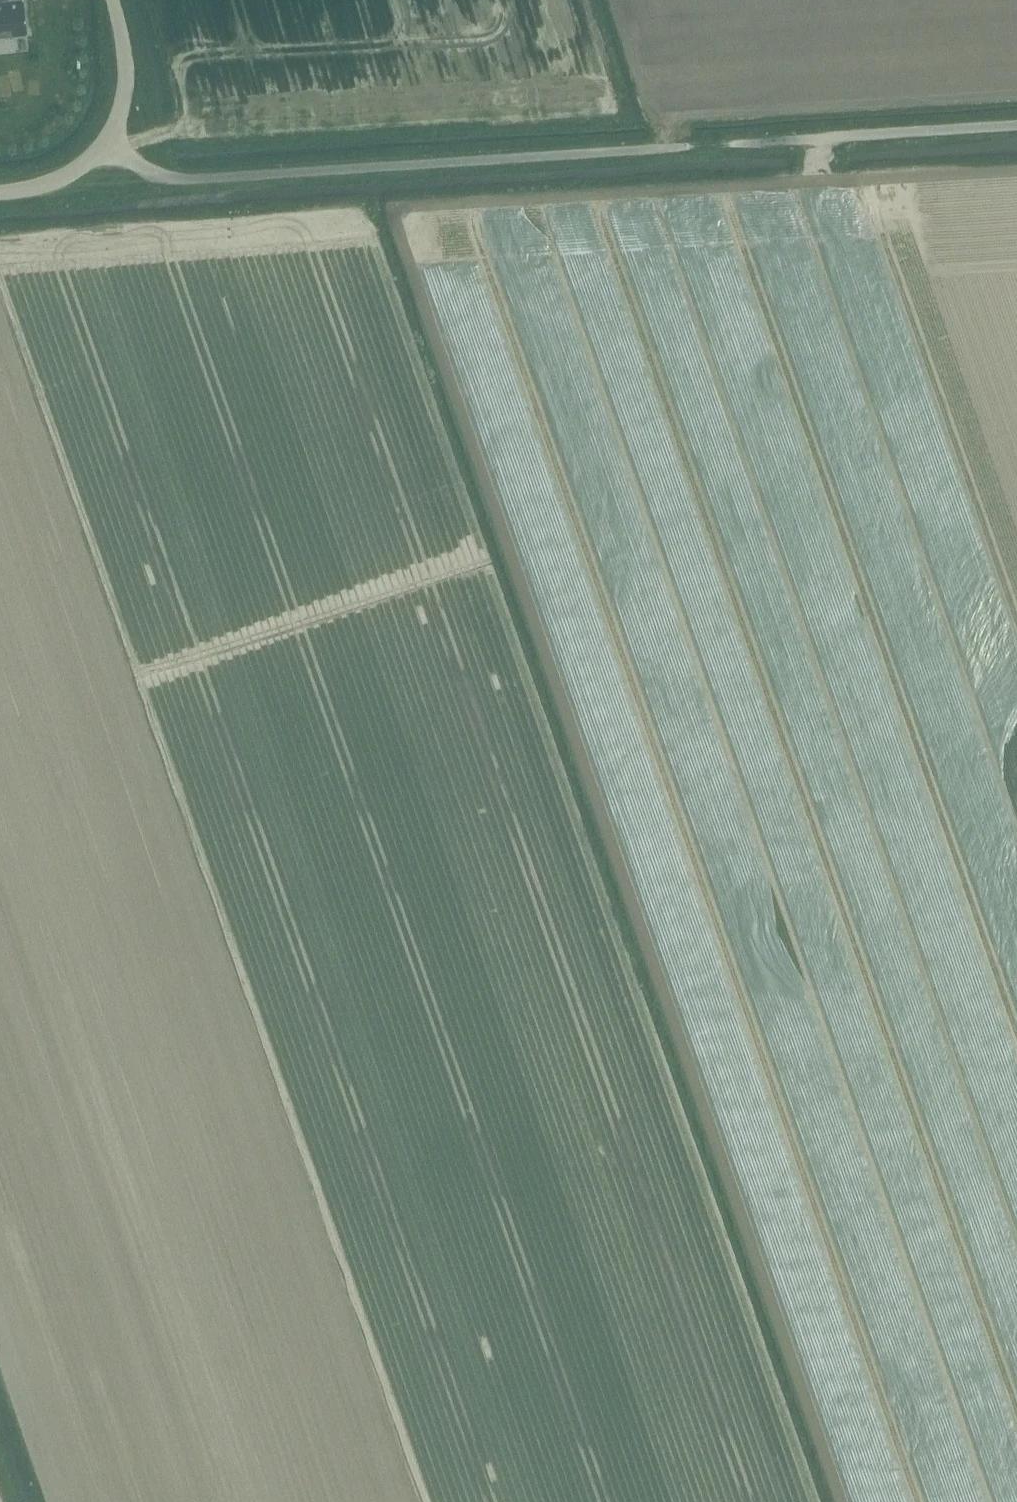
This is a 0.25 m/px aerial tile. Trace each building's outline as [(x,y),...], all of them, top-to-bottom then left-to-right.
[(0,1),(0,35),(27,32),(23,0),(5,0),(0,1)]
